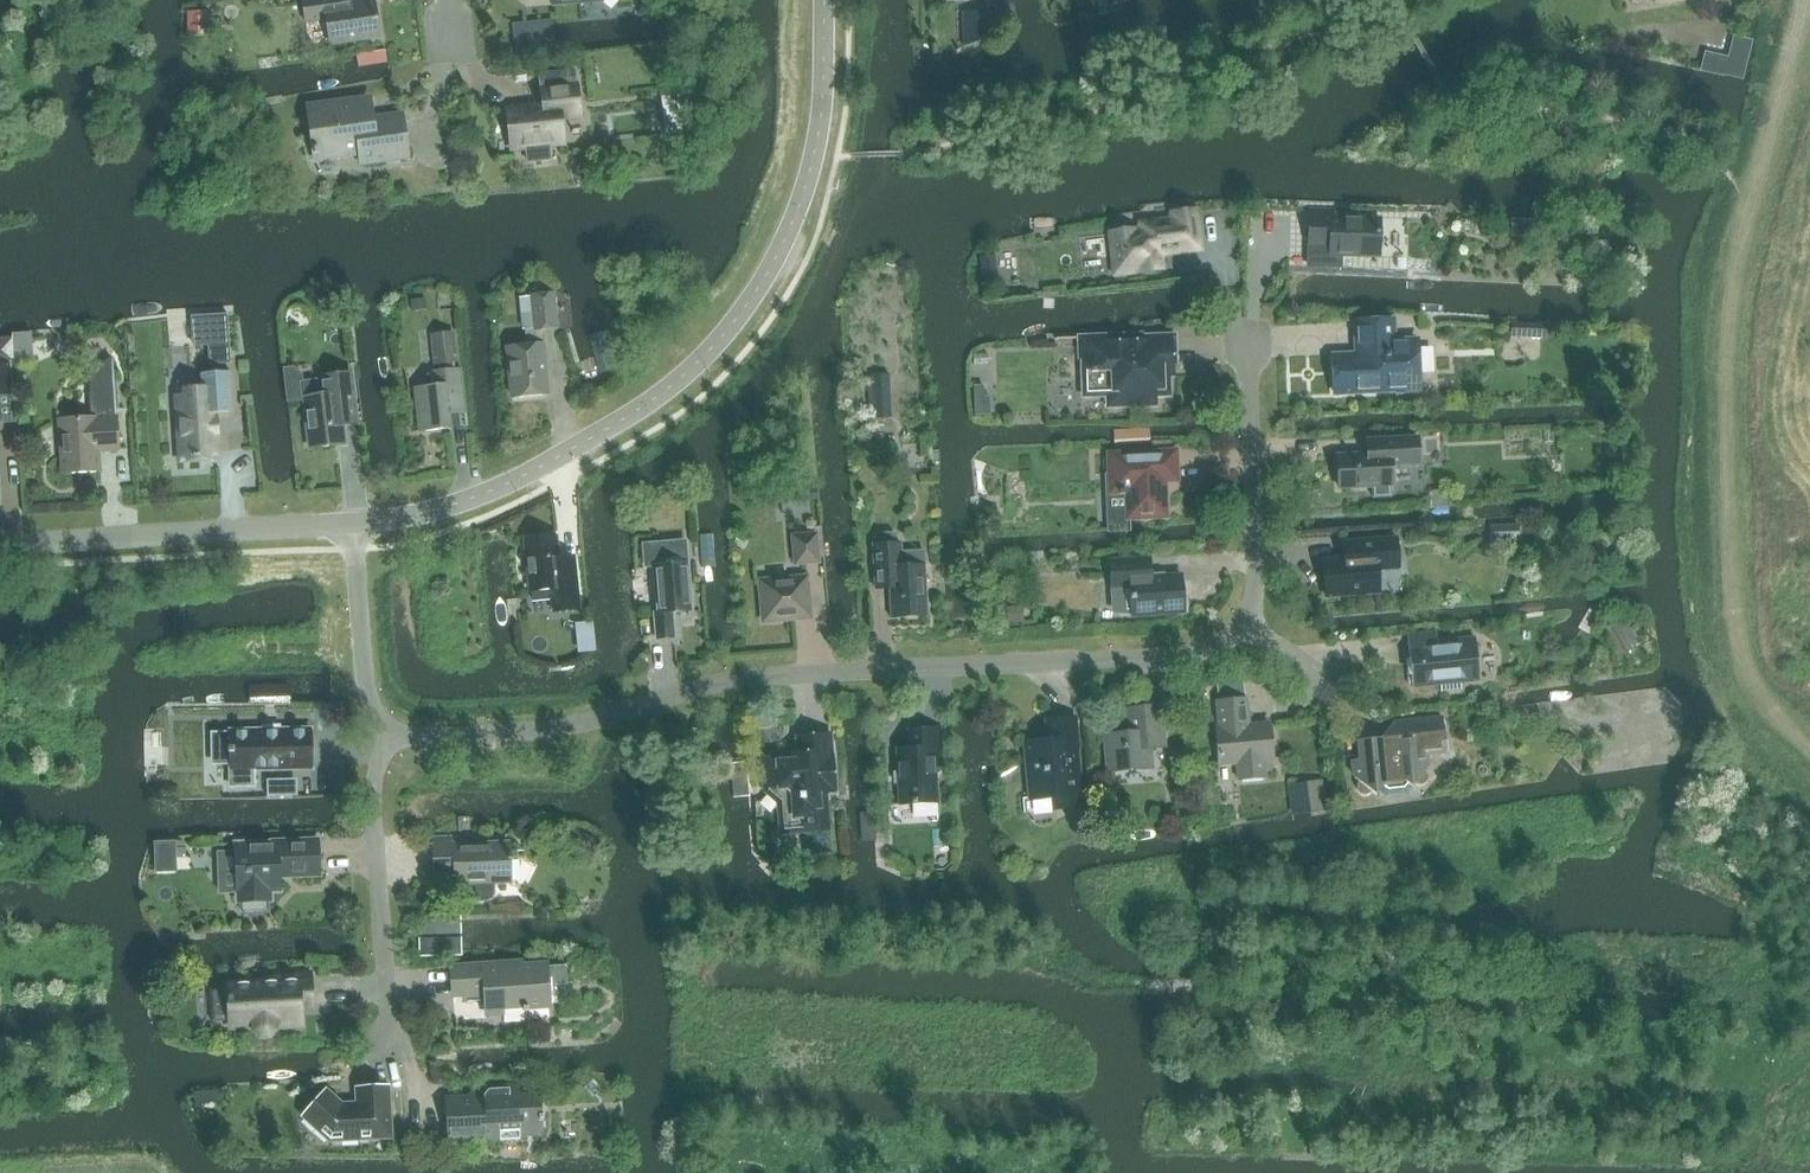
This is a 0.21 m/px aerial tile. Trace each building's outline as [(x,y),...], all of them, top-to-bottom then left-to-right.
[(332,0),(302,0),(305,22),(326,19),(330,44),(379,36),(374,1),(333,8),(332,0)] [(973,11),(961,11),(961,47),(973,42),(973,11)] [(208,12),(189,12),(189,35),(208,35),(208,12)] [(515,60),(556,56),(553,18),(512,22),(515,60)] [(543,105),(507,109),(511,149),(526,147),(527,164),(551,161),(549,145),(563,143),(561,121),(580,119),(583,119),(577,71),(539,75),(541,89),(543,105)] [(372,120),(369,100),(309,108),(314,147),(313,147),(313,154),(319,153),(318,151),(334,148),(335,156),(360,152),(362,162),(407,156),(401,116),(372,120)] [(684,101),(667,103),(670,121),(686,118),(684,101)] [(1379,257),(1380,219),(1342,218),(1342,211),(1310,209),(1309,244),(1308,267),(1339,268),(1339,256),(1379,257)] [(1178,244),(1198,242),(1195,212),(1173,215),(1174,221),(1142,225),(1142,231),(1112,234),(1116,272),(1160,267),(1158,252),(1178,250),(1178,244)] [(1515,239),(1501,245),(1507,256),(1520,250),(1515,239)] [(1213,276),(1200,277),(1201,290),(1214,289),(1213,276)] [(512,398),(548,394),(541,329),(557,328),(554,294),(531,297),(534,329),(525,330),(527,346),(507,348),(512,398)] [(428,299),(413,301),(414,312),(429,310),(428,299)] [(1394,341),(1393,320),(1359,321),(1361,354),(1332,356),(1334,394),(1419,390),(1417,340),(1394,341)] [(1513,324),(1512,337),(1546,338),(1546,325),(1513,324)] [(619,369),(608,331),(588,336),(594,358),(599,375),(619,369)] [(453,370),(453,362),(456,362),(453,332),(430,334),(434,364),(438,364),(439,372),(432,372),(434,386),(415,388),(420,432),(450,428),(448,414),(464,412),(460,369),(453,370)] [(1142,337),(1142,335),(1079,337),(1080,359),(1082,358),(1083,397),(1108,396),(1109,407),(1155,405),(1155,396),(1161,396),(1163,396),(1164,395),(1166,393),(1167,392),(1167,391),(1168,390),(1168,388),(1168,386),(1167,384),(1167,383),(1166,382),(1165,381),(1163,379),(1161,379),(1159,379),(1159,367),(1172,367),(1171,336),(1142,337)] [(0,340),(0,362),(14,361),(13,342),(12,339),(0,340)] [(229,345),(208,346),(209,365),(210,365),(210,360),(229,359),(230,364),(229,345)] [(34,348),(15,349),(16,361),(35,360),(34,348)] [(89,393),(90,418),(60,420),(63,474),(99,471),(97,451),(119,449),(117,418),(114,361),(112,361),(111,357),(105,361),(100,366),(96,371),(93,377),(91,381),(90,387),(89,393)] [(12,394),(9,363),(0,364),(0,395),(12,394)] [(199,458),(199,456),(218,454),(215,412),(232,411),(230,373),(200,375),(202,403),(177,405),(180,457),(193,456),(193,458),(199,458)] [(873,403),(874,417),(892,416),(889,373),(871,374),(871,377),(867,377),(868,403),(873,403)] [(345,444),(343,426),(341,410),(355,409),(351,374),(301,380),(310,448),(345,444)] [(983,386),(973,386),(974,398),(984,397),(983,386)] [(341,410),(343,426),(357,424),(355,409),(341,410)] [(1150,428),(1113,429),(1114,445),(1150,443),(1150,428)] [(1391,497),(1390,486),(1392,486),(1391,466),(1419,465),(1418,438),(1366,440),(1367,454),(1337,455),(1339,489),(1372,487),(1373,498),(1391,497)] [(1109,475),(1107,475),(1109,519),(1165,516),(1163,482),(1178,481),(1176,451),(1108,454),(1109,475)] [(1612,464),(1608,470),(1612,477),(1620,477),(1624,470),(1620,464),(1612,464)] [(816,482),(803,483),(805,501),(817,500),(816,482)] [(1519,525),(1490,527),(1491,541),(1520,540),(1519,525)] [(795,565),(819,562),(816,534),(793,536),(795,565)] [(878,545),(873,545),(875,583),(889,583),(891,618),(927,616),(925,566),(908,567),(906,543),(903,544),(902,539),(896,534),(884,534),(878,540),(878,545)] [(560,573),(556,536),(524,540),(530,591),(551,589),(553,612),(579,609),(575,572),(560,573)] [(1326,596),(1379,592),(1377,564),(1398,562),(1396,538),(1342,543),(1344,559),(1323,561),(1326,596)] [(691,611),(685,541),(641,545),(644,572),(654,571),(658,612),(654,613),(656,639),(674,638),(672,612),(691,611)] [(1149,558),(1109,561),(1111,588),(1119,588),(1120,612),(1132,614),(1132,617),(1184,613),(1181,575),(1165,576),(1164,573),(1151,574),(1149,558)] [(764,621),(809,617),(806,578),(760,582),(764,621)] [(1020,607),(1006,609),(1007,625),(1022,623),(1020,607)] [(1625,619),(1612,627),(1626,650),(1639,642),(1625,619)] [(1437,641),(1436,632),(1408,635),(1413,688),(1440,685),(1441,691),(1461,689),(1460,676),(1478,674),(1474,638),(1437,641)] [(290,685),(249,686),(249,706),(290,705),(290,685)] [(1247,700),(1216,702),(1219,729),(1216,729),(1219,764),(1232,763),(1234,781),(1261,779),(1259,760),(1273,760),(1270,724),(1249,726),(1247,700)] [(1108,772),(1151,768),(1149,748),(1163,747),(1160,706),(1127,709),(1129,734),(1105,736),(1108,772)] [(1080,782),(1075,717),(1046,720),(1048,740),(1025,742),(1030,800),(1053,798),(1054,810),(1083,807),(1081,782),(1080,782)] [(1360,760),(1352,761),(1354,778),(1358,781),(1358,782),(1357,784),(1357,785),(1356,786),(1356,787),(1356,788),(1356,789),(1357,791),(1357,792),(1358,793),(1359,793),(1360,794),(1361,795),(1362,795),(1363,796),(1364,796),(1365,796),(1366,796),(1367,795),(1368,795),(1369,794),(1370,794),(1371,793),(1371,792),(1376,796),(1380,790),(1386,795),(1407,794),(1412,787),(1415,784),(1416,784),(1417,785),(1418,785),(1420,786),(1421,786),(1423,785),(1424,785),(1425,784),(1426,783),(1427,782),(1427,781),(1428,780),(1428,778),(1428,777),(1428,776),(1427,775),(1427,774),(1426,773),(1425,772),(1428,768),(1426,754),(1446,752),(1442,718),(1407,722),(1409,740),(1405,740),(1400,746),(1392,747),(1382,739),(1358,741),(1360,760)] [(899,804),(937,802),(935,766),(942,766),(940,729),(908,730),(909,749),(896,749),(899,804)] [(230,732),(210,733),(211,765),(250,764),(250,769),(311,768),(311,730),(230,732)] [(765,762),(763,768),(764,783),(768,782),(771,785),(768,789),(785,803),(783,806),(784,818),(784,820),(785,821),(786,822),(786,823),(787,824),(788,825),(789,826),(790,827),(792,827),(793,828),(795,828),(797,828),(805,827),(805,831),(807,854),(830,852),(829,829),(825,792),(835,791),(830,734),(797,737),(798,754),(784,755),(784,757),(771,758),(765,762)] [(719,799),(750,796),(746,761),(715,765),(719,799)] [(267,780),(267,797),(295,796),(295,779),(267,780)] [(1322,780),(1310,782),(1314,811),(1325,810),(1322,780)] [(860,808),(862,842),(889,840),(886,806),(860,808)] [(575,828),(570,836),(591,848),(596,840),(575,828)] [(460,873),(460,885),(468,884),(469,895),(474,898),(479,900),(489,900),(493,896),(494,890),(493,883),(510,883),(509,843),(470,844),(470,836),(433,838),(434,874),(460,873)] [(175,841),(153,842),(155,872),(176,871),(175,841)] [(319,841),(235,844),(236,893),(238,893),(238,902),(244,902),(244,909),(248,913),(268,913),(272,910),(271,901),(277,901),(277,891),(281,891),(280,876),(320,874),(319,841)] [(420,958),(462,957),(461,915),(419,916),(420,958)] [(549,1006),(546,964),(485,969),(484,965),(451,967),(453,996),(485,993),(486,1015),(504,1013),(504,1022),(524,1021),(524,1012),(528,1012),(528,1008),(549,1006)] [(227,990),(210,991),(212,1022),(229,1021),(229,1029),(247,1028),(247,1030),(250,1033),(254,1037),(257,1037),(262,1037),(265,1036),(269,1032),(271,1027),(300,1024),(298,1008),(311,1007),(309,972),(266,974),(266,979),(227,982),(227,990)] [(392,1138),(389,1086),(356,1088),(357,1103),(342,1104),(326,1090),(302,1117),(329,1141),(392,1138)] [(518,1097),(518,1086),(489,1089),(485,1094),(485,1097),(446,1099),(449,1139),(500,1136),(500,1140),(520,1139),(519,1135),(538,1134),(541,1132),(539,1099),(536,1096),(518,1097)] [(204,1092),(195,1092),(195,1106),(205,1106),(204,1092)]
